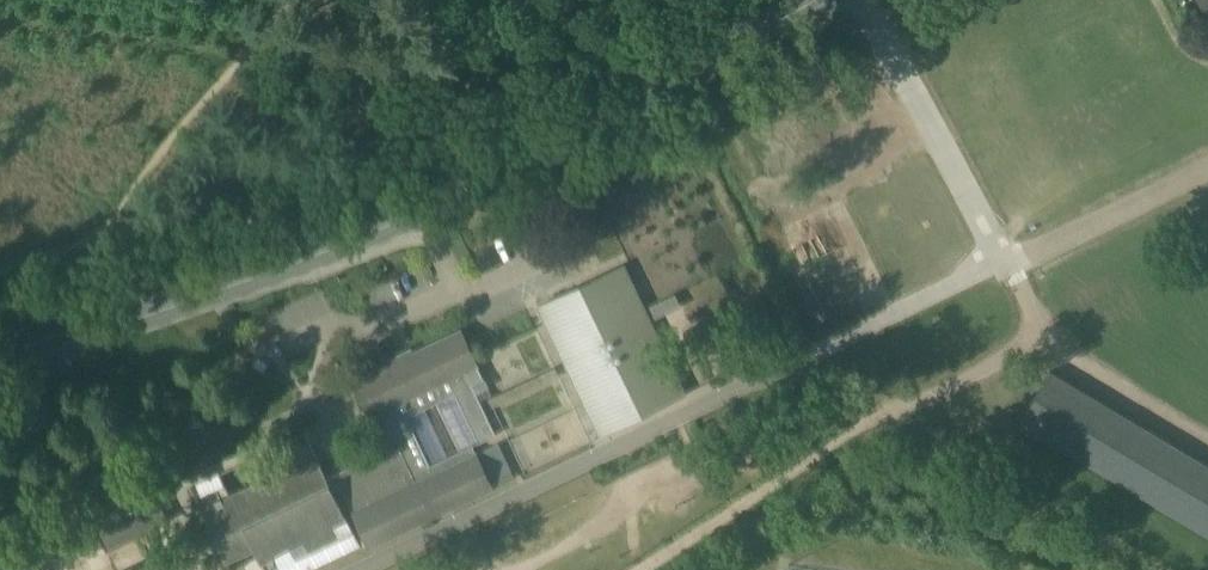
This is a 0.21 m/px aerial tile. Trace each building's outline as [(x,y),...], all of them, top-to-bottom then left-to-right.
[(1190,18),(1207,9),(1207,0),(1181,0),(1190,18)] [(623,263),(537,305),(599,434),(685,393),(623,263)] [(483,378),(476,364),(477,363),(460,328),(411,352),(410,348),(385,360),(386,364),(353,380),(369,415),(373,413),(384,435),(365,444),(370,455),(326,475),(318,459),(261,487),(258,480),(230,494),(219,472),(189,486),(224,558),(252,545),(264,569),(310,569),(360,546),(332,488),(339,484),(368,545),(492,487),(472,444),(495,433),(472,383),(483,378)] [(1207,536),(1207,468),(1048,372),(1018,423),(1207,536)] [(124,491),(86,510),(106,551),(168,520),(148,479),(124,491)]
